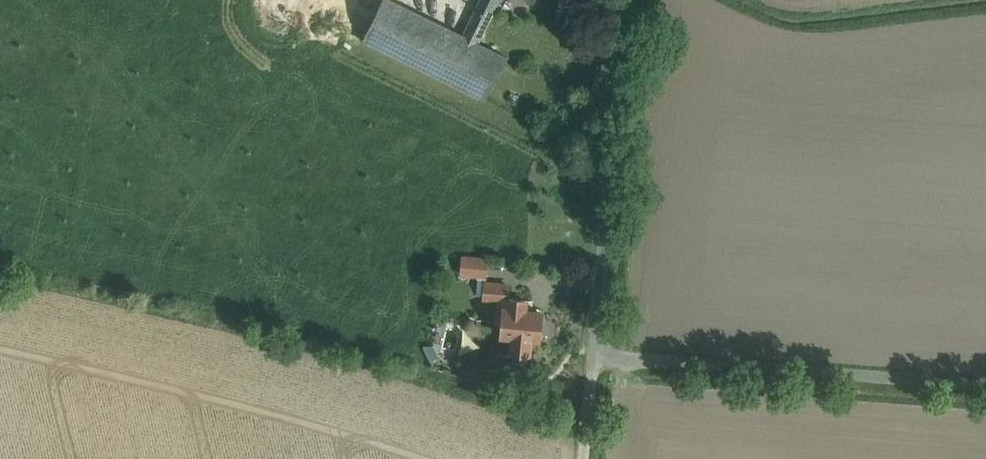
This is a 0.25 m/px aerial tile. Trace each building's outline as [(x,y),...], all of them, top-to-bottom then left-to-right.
[(394,0),(382,0),(363,38),(484,99),(505,56),(478,42),(462,34),(394,0)] [(462,34),(478,42),(499,0),(480,0),(462,34)] [(461,274),(490,277),(492,256),(464,253),(461,274)] [(509,285),(486,283),(485,297),(500,299),(500,297),(508,298),(509,285)] [(542,312),(525,310),(526,300),(508,298),(500,297),(500,299),(497,322),(503,322),(502,335),(513,336),(511,351),(530,353),(531,338),(539,339),(542,312)]
